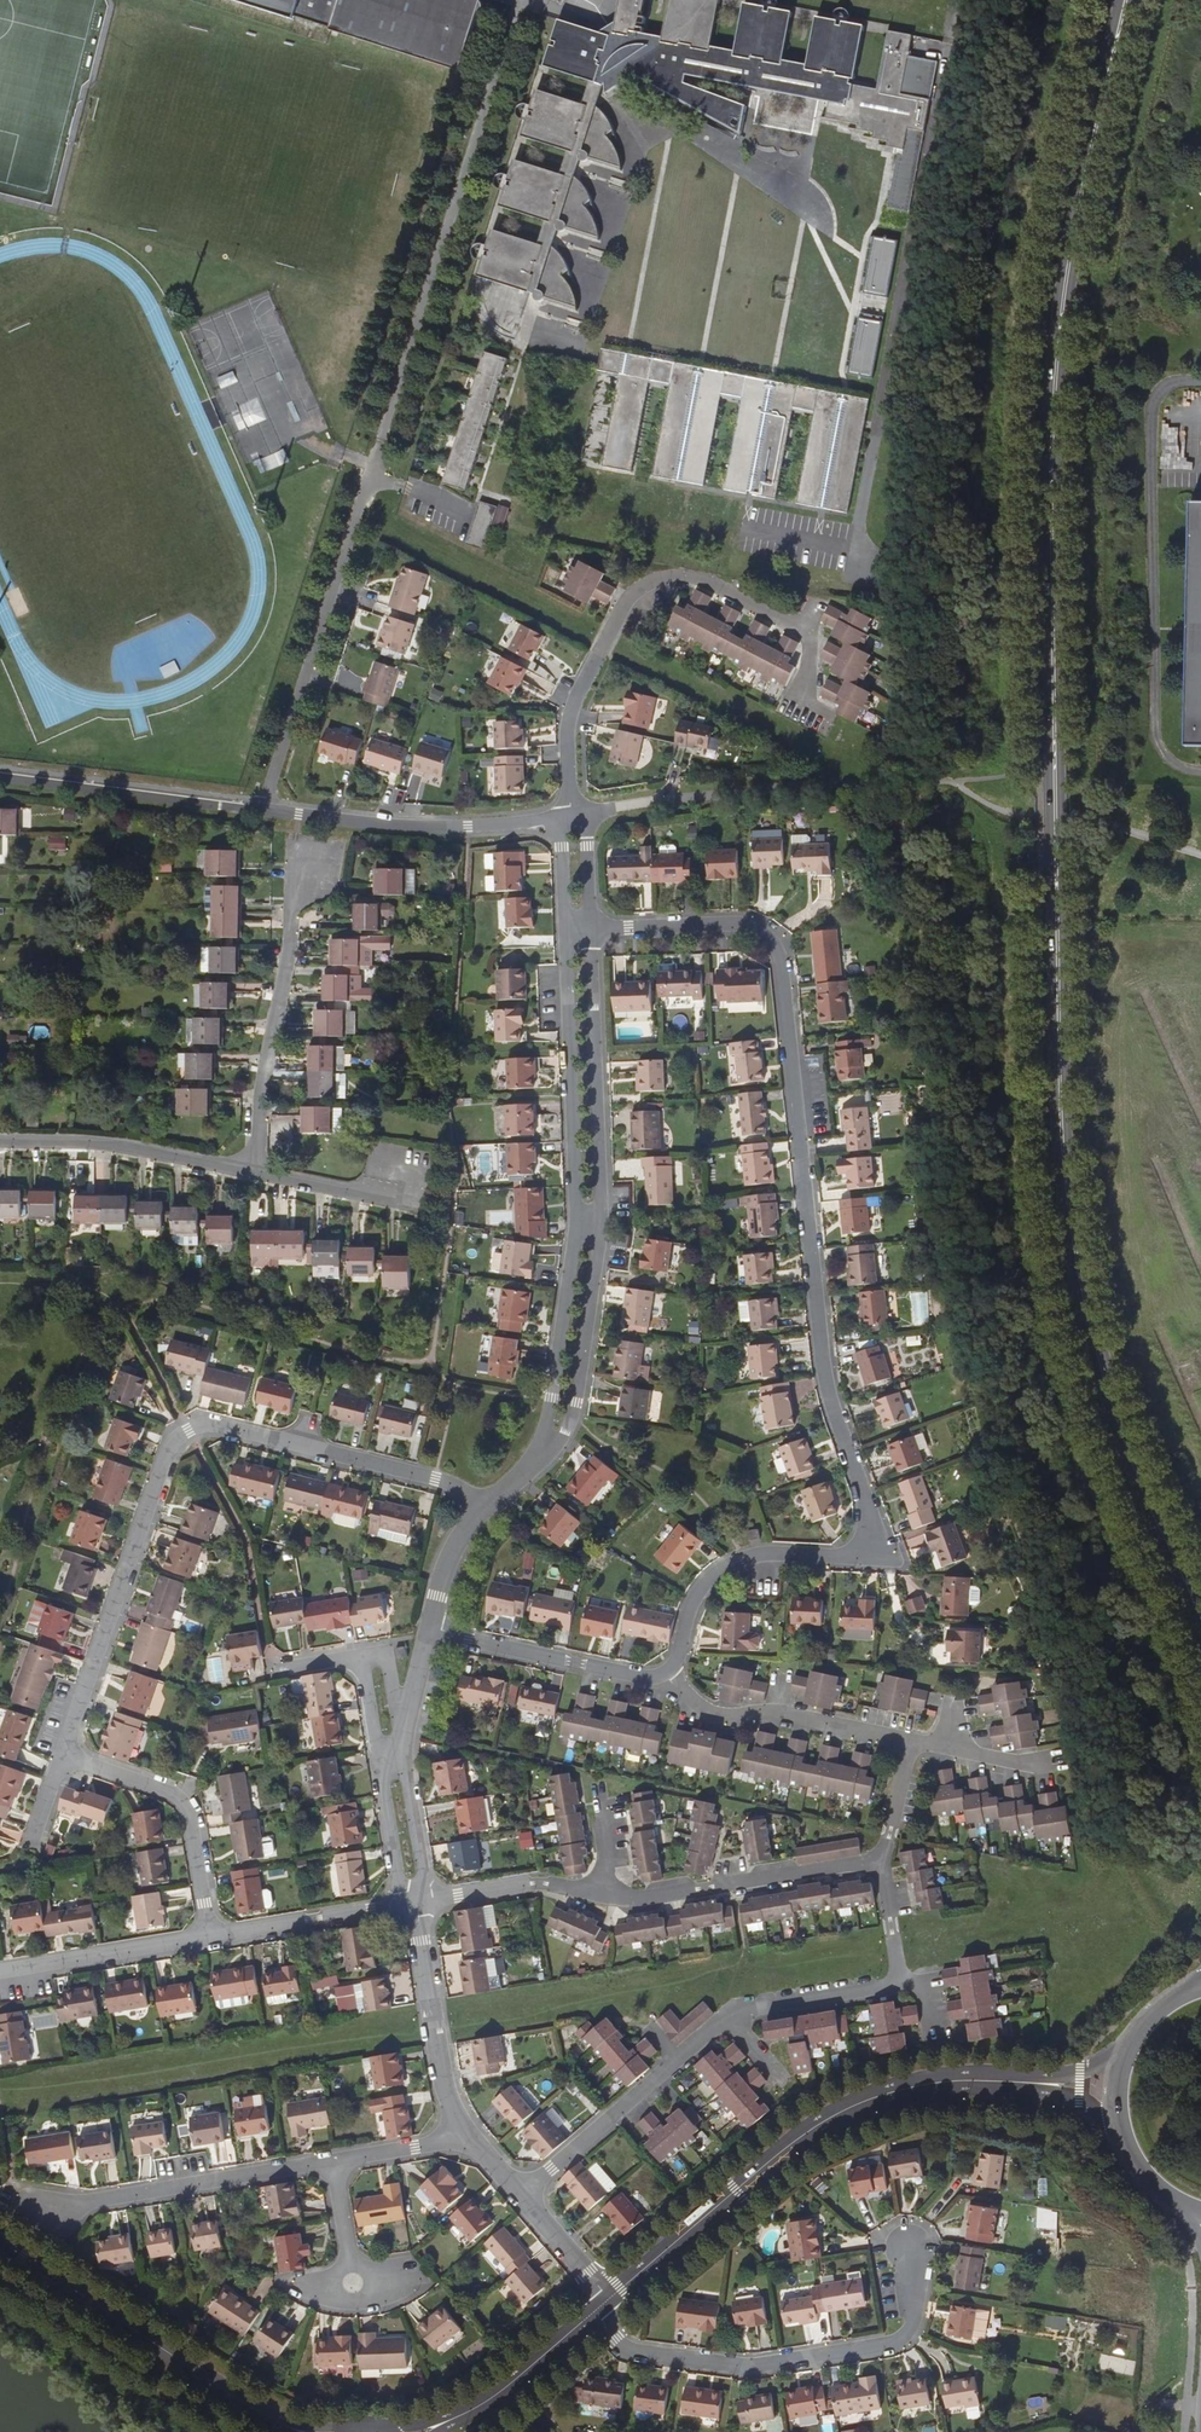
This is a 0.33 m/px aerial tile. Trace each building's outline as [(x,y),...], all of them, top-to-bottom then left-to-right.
[(881,80),(880,84),(855,79),(856,75),(865,27),(844,23),(843,27),(838,26),(839,22),(817,17),(807,66),(806,70),(782,65),(783,61),(792,13),(771,9),(770,13),(765,13),(766,8),(744,4),(735,52),(734,56),(711,51),(711,47),(720,0),(671,0),(663,38),(662,42),(638,38),(639,33),(645,0),(620,0),(615,23),(615,28),(616,31),(617,33),(609,41),(608,39),(606,38),(604,36),(601,35),(599,34),(598,33),(558,20),(551,42),(556,43),(555,48),(550,46),(543,67),(594,83),(587,106),(536,90),(529,111),(533,113),(532,118),(527,117),(521,137),(567,152),(571,153),(564,177),(560,175),(514,161),(507,181),(512,183),(510,188),(505,187),(499,207),(545,222),(549,224),(542,247),(538,245),(491,231),(484,251),(489,253),(487,258),(482,256),(476,277),(531,294),(532,297),(533,300),(535,301),(538,302),(540,302),(542,300),(544,298),(575,308),(574,300),(571,292),(568,284),(561,275),(566,270),(564,263),(560,257),(556,251),(551,247),(556,231),(558,233),(561,233),(563,233),(565,231),(567,229),(597,239),(597,236),(596,228),(594,223),(591,215),(588,211),(584,206),(589,201),(585,192),(581,186),(577,180),(573,176),(579,160),(580,161),(582,162),(585,162),(587,161),(589,159),(619,169),(619,161),(617,153),(613,146),(610,140),(606,136),(612,130),(608,121),(604,115),(600,110),(596,106),(602,86),(605,85),(605,94),(625,81),(621,74),(625,71),(746,136),(750,115),(685,84),(686,76),(722,83),(829,104),(826,119),(858,125),(857,131),(874,134),(872,139),(889,142),(888,148),(904,150),(903,155),(899,154),(889,208),(911,213),(925,133),(925,132),(939,62),(910,56),(913,37),(890,32),(881,80)] [(835,13),(834,15),(839,16),(840,14),(841,14),(844,14),(845,15),(845,17),(851,18),(851,16),(851,13),(849,11),(848,9),(845,8),(842,8),(839,8),(837,9),(836,11),(835,13)] [(313,21),(313,22),(333,29),(333,27),(313,21)] [(663,38),(639,33),(638,38),(662,42),(663,38)] [(735,52),(711,47),(711,51),(734,56),(735,52)] [(807,66),(783,61),(782,65),(806,70),(807,66)] [(881,80),(856,75),(855,79),(880,84),(881,80)] [(567,152),(560,175),(564,177),(571,153),(567,152)] [(545,222),(538,245),(542,247),(549,224),(545,222)] [(873,237),(863,293),(887,297),(898,242),(873,237)] [(883,322),(859,317),(848,373),(873,378),(883,322)] [(598,372),(620,376),(627,377),(631,353),(602,348),(598,372)] [(442,485),(465,492),(495,396),(507,359),(484,352),(454,446),(442,485)] [(627,377),(620,376),(603,468),(633,474),(650,382),(671,386),(654,477),(676,482),(698,365),(631,353),(627,377)] [(726,491),(749,495),(770,379),(704,367),(683,483),(705,487),(722,396),(743,400),(726,491)] [(799,504),(821,509),(843,393),(777,380),(755,496),(777,501),(794,409),(815,413),(799,504)] [(848,514),(869,398),(849,394),(827,510),(848,514)] [(484,551),(497,508),(479,502),(465,545),(484,551)] [(1191,502),(1186,747),(1200,747),(1200,503),(1191,502)] [(615,589),(600,581),(594,578),(598,571),(579,561),(575,569),(570,566),(563,582),(567,584),(564,591),(582,601),(587,593),(592,597),(607,605),(615,589)] [(388,609),(413,617),(426,576),(404,569),(398,587),(395,586),(388,609)] [(603,574),(598,571),(594,578),(600,581),(603,574)] [(783,635),(775,650),(772,656),(759,649),(762,643),(769,628),(754,620),(743,641),(729,634),(739,613),(724,605),(716,620),(713,625),(700,618),(703,613),(711,598),(695,590),(684,610),(677,607),(668,625),(675,629),(674,631),(682,635),(680,638),(688,642),(690,637),(704,644),(701,648),(709,653),(711,651),(718,655),(719,652),(733,659),(732,661),(739,665),(738,668),(747,672),(749,668),(762,674),(760,679),(767,683),(769,680),(777,685),(778,682),(785,686),(794,667),(787,664),(798,643),(783,635)] [(588,604),(592,597),(587,593),(582,601),(588,604)] [(819,620),(835,629),(840,631),(836,638),(846,643),(852,646),(849,653),(842,650),(827,642),(819,657),(834,665),(840,668),(837,675),(845,679),(851,683),(848,689),(842,686),(828,679),(819,695),(840,706),(836,713),(855,723),(859,716),(861,717),(864,710),(866,712),(871,703),(866,701),(870,694),(855,686),(858,679),(864,681),(871,666),(866,663),(870,656),(854,648),(857,641),(862,643),(866,636),(864,634),(868,626),(866,625),(870,618),(852,608),(848,616),(827,606),(819,620)] [(716,620),(703,613),(700,618),(713,625),(716,620)] [(382,639),(379,638),(376,648),(404,656),(413,626),(388,618),(385,630),(382,639)] [(501,643),(509,647),(521,623),(513,619),(501,643)] [(508,652),(529,663),(537,646),(539,647),(544,638),(521,626),(508,652)] [(831,635),(836,638),(840,631),(835,629),(831,635)] [(775,650),(762,643),(759,649),(772,656),(775,650)] [(846,643),(842,650),(849,653),(852,646),(846,643)] [(486,674),(492,676),(498,660),(493,658),(486,674)] [(526,672),(502,659),(488,686),(510,698),(515,688),(518,682),(520,683),(526,672)] [(367,704),(374,707),(384,710),(396,670),(374,663),(367,683),(364,682),(361,693),(364,694),(361,703),(367,704)] [(830,672),(837,675),(840,668),(834,665),(830,672)] [(845,679),(842,686),(848,689),(851,683),(845,679)] [(623,725),(648,731),(655,700),(627,694),(624,708),(628,709),(627,714),(625,713),(623,725)] [(675,745),(675,747),(687,750),(688,747),(695,749),(708,751),(713,731),(680,723),(675,745)] [(518,741),(518,733),(518,724),(494,725),(495,753),(522,752),(522,740),(518,741)] [(355,766),(362,744),(353,741),(353,739),(326,731),(319,755),(328,758),(335,760),(334,764),(345,767),(346,764),(355,766)] [(641,737),(616,731),(613,747),(617,748),(616,754),(611,753),(609,765),(633,770),(641,737)] [(712,736),(711,748),(720,749),(721,737),(712,736)] [(399,777),(406,753),(370,743),(363,766),(399,777)] [(412,771),(424,775),(425,771),(431,773),(430,777),(442,780),(449,756),(419,746),(412,771)] [(522,758),(494,760),(496,796),(521,796),(520,779),(522,778),(522,758)] [(17,835),(17,809),(0,809),(0,835),(17,835)] [(753,839),(754,864),(774,863),(784,863),(783,839),(753,839)] [(793,845),(794,869),(806,868),(818,868),(818,872),(818,876),(832,875),(831,843),(793,845)] [(660,856),(676,855),(676,848),(674,846),(662,847),(660,849),(660,856)] [(207,867),(207,849),(198,849),(198,867),(207,867)] [(209,876),(237,877),(237,851),(209,851),(209,876)] [(653,857),(652,851),(645,852),(642,852),(642,856),(609,858),(610,880),(642,878),(643,883),(654,882),(653,857)] [(721,878),(739,877),(738,851),(708,852),(709,881),(721,881),(721,878)] [(496,853),(487,852),(487,868),(495,869),(496,853)] [(522,867),(526,863),(525,856),(520,853),(497,854),(498,891),(523,891),(522,876),(522,867)] [(661,882),(693,881),(692,860),(685,861),(684,855),(676,855),(660,856),(653,857),(654,882),(661,881),(661,882)] [(412,895),(413,894),(414,893),(414,891),(413,890),(412,889),(411,873),(412,873),(413,873),(414,872),(413,870),(413,869),(412,868),(405,868),(405,870),(378,870),(378,895),(412,895)] [(216,911),(216,912),(240,912),(240,886),(208,886),(208,910),(216,911)] [(531,898),(508,899),(508,928),(534,927),(534,918),(531,918),(531,898)] [(390,914),(395,912),(394,906),(392,904),(357,904),(356,930),(379,930),(379,914),(390,914)] [(239,937),(240,912),(216,912),(216,937),(239,937)] [(819,984),(842,982),(836,929),(813,931),(816,959),(815,959),(817,984),(819,984)] [(363,950),(383,950),(383,937),(341,937),(341,940),(334,940),(334,965),(359,965),(363,965),(363,950)] [(215,973),(237,973),(237,948),(203,948),(203,972),(215,972),(215,973)] [(359,965),(334,965),(334,976),(349,976),(349,977),(358,976),(359,965)] [(739,973),(739,969),(718,970),(719,1000),(728,1000),(728,1002),(763,1001),(762,972),(747,973),(739,973)] [(499,1001),(527,1000),(526,970),(498,971),(499,1001)] [(694,1000),(703,1000),(702,972),(693,973),(693,971),(666,972),(667,997),(694,996),(694,1000)] [(349,977),(349,976),(334,976),(327,976),(326,1000),(348,1001),(358,1001),(364,1001),(367,998),(367,994),(364,992),(358,991),(358,976),(349,977)] [(850,981),(842,982),(819,984),(820,994),(819,995),(821,1024),(850,1020),(847,992),(852,992),(850,981)] [(653,982),(637,983),(637,986),(628,987),(628,983),(614,984),(616,1011),(653,1010),(653,982)] [(206,1009),(229,1009),(229,984),(197,984),(197,1007),(206,1007),(206,1009)] [(498,1043),(520,1042),(520,1025),(524,1025),(524,1010),(496,1011),(498,1043)] [(318,1011),(318,1037),(346,1036),(354,1036),(355,1012),(345,1012),(345,1011),(318,1011)] [(199,1044),(222,1044),(222,1019),(191,1019),(191,1039),(199,1039),(199,1044)] [(346,1036),(318,1037),(318,1047),(346,1048),(346,1036)] [(844,1080),(865,1077),(861,1039),(838,1042),(840,1051),(837,1051),(838,1063),(841,1063),(841,1068),(839,1070),(840,1078),(844,1080)] [(759,1041),(731,1044),(732,1056),(737,1055),(740,1083),(764,1081),(761,1052),(760,1052),(759,1041)] [(312,1071),(344,1072),(346,1072),(346,1048),(318,1047),(312,1047),(312,1071)] [(191,1080),(214,1080),(215,1054),(181,1054),(181,1067),(191,1067),(191,1080)] [(533,1071),(537,1071),(536,1059),(508,1060),(509,1090),(533,1090),(533,1079),(533,1071)] [(641,1091),(666,1089),(664,1059),(639,1060),(641,1091)] [(344,1098),(344,1072),(312,1071),(312,1097),(344,1098)] [(181,1114),(210,1114),(210,1089),(181,1090),(181,1114)] [(762,1092),(740,1095),(744,1136),(766,1134),(765,1117),(764,1110),(762,1092)] [(507,1137),(534,1136),(533,1105),(506,1106),(507,1137)] [(306,1133),(339,1133),(339,1122),(345,1115),(345,1108),(306,1107),(306,1133)] [(849,1152),(872,1150),(868,1109),(842,1112),(843,1124),(847,1124),(848,1131),(849,1152)] [(634,1151),(661,1149),(659,1111),(632,1113),(634,1151)] [(28,1126),(38,1126),(38,1117),(28,1117),(28,1126)] [(537,1143),(509,1145),(510,1176),(535,1175),(534,1163),(534,1155),(537,1155),(537,1143)] [(768,1143),(743,1146),(747,1185),(772,1183),(770,1166),(768,1143)] [(844,1160),(845,1174),(849,1173),(851,1190),(876,1187),(873,1157),(844,1160)] [(663,1158),(642,1158),(642,1167),(647,1167),(649,1206),(676,1205),(675,1166),(664,1167),(663,1158)] [(543,1188),(517,1189),(518,1223),(545,1223),(543,1188)] [(21,1214),(21,1191),(0,1191),(0,1214),(21,1214)] [(30,1215),(56,1215),(56,1191),(30,1191),(30,1215)] [(775,1194),(743,1197),(744,1206),(750,1206),(753,1239),(778,1236),(776,1221),(775,1213),(779,1213),(778,1203),(776,1203),(775,1194)] [(76,1219),(102,1220),(102,1196),(77,1196),(76,1219)] [(127,1196),(102,1196),(102,1220),(127,1220),(127,1196)] [(866,1198),(841,1201),(845,1234),(870,1231),(866,1198)] [(137,1225),(163,1226),(163,1202),(138,1202),(137,1225)] [(172,1231),(198,1231),(199,1208),(173,1208),(172,1231)] [(208,1240),(234,1239),(234,1216),(208,1216),(208,1240)] [(278,1255),(279,1255),(279,1232),(253,1232),(253,1256),(255,1255),(255,1264),(267,1265),(267,1270),(270,1272),(275,1272),(278,1269),(278,1255)] [(305,1232),(279,1232),(279,1255),(304,1255),(305,1232)] [(673,1243),(650,1240),(648,1256),(644,1256),(642,1268),(646,1268),(646,1270),(669,1274),(673,1243)] [(314,1264),(327,1264),(339,1264),(340,1264),(340,1241),(314,1241),(314,1264)] [(529,1268),(529,1264),(532,1245),(506,1242),(502,1275),(532,1279),(533,1269),(529,1268)] [(873,1244),(848,1247),(851,1268),(853,1286),(878,1283),(873,1244)] [(350,1273),(375,1273),(375,1249),(350,1249),(350,1273)] [(673,1251),(672,1269),(680,1269),(682,1252),(673,1251)] [(772,1270),(770,1253),(746,1256),(749,1285),(773,1282),(772,1270)] [(384,1285),(412,1286),(412,1258),(384,1257),(384,1285)] [(339,1278),(339,1264),(327,1264),(326,1278),(339,1278)] [(501,1330),(520,1333),(522,1323),(526,1323),(528,1310),(525,1310),(526,1304),(529,1305),(531,1293),(502,1289),(498,1319),(502,1319),(501,1330)] [(633,1289),(628,1289),(626,1300),(628,1300),(625,1323),(632,1325),(649,1327),(654,1292),(633,1289)] [(660,1315),(665,1292),(657,1291),(653,1314),(660,1315)] [(885,1291),(861,1293),(864,1327),(866,1327),(886,1325),(887,1325),(885,1291)] [(776,1329),(775,1316),(773,1298),(748,1301),(751,1331),(776,1329)] [(649,1327),(632,1325),(631,1331),(648,1333),(649,1327)] [(515,1357),(516,1350),(518,1339),(494,1336),(490,1363),(492,1364),(513,1367),(517,1365),(517,1360),(515,1357)] [(615,1378),(637,1381),(640,1365),(641,1366),(645,1344),(620,1340),(619,1347),(618,1347),(616,1359),(618,1359),(615,1378)] [(206,1369),(211,1350),(171,1341),(166,1364),(183,1368),(183,1371),(204,1377),(206,1369)] [(773,1357),(776,1357),(775,1345),(747,1348),(751,1379),(775,1376),(773,1363),(773,1357)] [(867,1387),(891,1379),(884,1355),(882,1355),(879,1347),(857,1354),(867,1387)] [(204,1377),(200,1394),(245,1405),(251,1379),(206,1369),(204,1377)] [(136,1395),(140,1397),(145,1380),(121,1371),(111,1399),(132,1407),(134,1401),(136,1395)] [(274,1410),(289,1414),(296,1386),(262,1377),(257,1401),(275,1406),(274,1410)] [(789,1384),(761,1389),(762,1398),(761,1399),(767,1431),(794,1427),(788,1394),(790,1394),(789,1384)] [(646,1421),(650,1392),(623,1388),(619,1417),(646,1421)] [(329,1415),(363,1424),(369,1401),(335,1392),(329,1415)] [(887,1429),(911,1420),(901,1393),(876,1402),(880,1415),(882,1414),(887,1429)] [(417,1413),(385,1405),(378,1433),(388,1436),(389,1432),(410,1437),(417,1413)] [(105,1449),(126,1456),(132,1439),(137,1440),(141,1428),(115,1419),(105,1449)] [(900,1473),(924,1465),(915,1437),(888,1447),(892,1458),(896,1457),(898,1463),(897,1463),(900,1473)] [(807,1439),(803,1441),(809,1459),(813,1457),(807,1439)] [(809,1459),(803,1441),(780,1449),(791,1479),(814,1470),(809,1459)] [(618,1475),(595,1457),(588,1464),(587,1463),(566,1488),(587,1505),(607,1480),(611,1483),(618,1475)] [(246,1462),(245,1467),(264,1472),(266,1467),(246,1462)] [(274,1499),(281,1471),(266,1467),(264,1472),(245,1467),(236,1465),(231,1485),(240,1487),(239,1490),(274,1499)] [(102,1510),(115,1514),(128,1476),(104,1467),(91,1505),(102,1510)] [(901,1485),(921,1477),(920,1473),(899,1480),(901,1485)] [(322,1510),(329,1484),(302,1477),(301,1482),(290,1479),(285,1501),(322,1510)] [(914,1531),(936,1523),(931,1509),(933,1509),(922,1477),(921,1477),(901,1485),(899,1485),(903,1494),(905,1501),(911,1516),(908,1517),(914,1531)] [(828,1483),(803,1492),(804,1494),(814,1524),(837,1516),(830,1496),(833,1495),(828,1483)] [(329,1484),(322,1510),(321,1517),(332,1519),(333,1513),(362,1521),(368,1496),(340,1489),(340,1487),(329,1484)] [(369,1494),(340,1487),(340,1489),(368,1496),(369,1494)] [(376,1501),(370,1526),(380,1529),(380,1528),(408,1534),(414,1509),(387,1502),(386,1504),(376,1501)] [(192,1503),(188,1513),(193,1515),(196,1504),(192,1503)] [(182,1532),(209,1541),(218,1512),(196,1504),(193,1515),(188,1513),(182,1532)] [(541,1531),(561,1547),(581,1523),(558,1505),(552,1512),(554,1514),(541,1531)] [(71,1542),(94,1550),(101,1531),(102,1532),(106,1520),(82,1511),(71,1542)] [(927,1534),(932,1548),(936,1546),(938,1552),(944,1568),(968,1559),(955,1525),(927,1534)] [(702,1543),(681,1526),(656,1557),(676,1574),(683,1565),(681,1563),(686,1556),(689,1558),(702,1543)] [(749,1543),(760,1542),(758,1531),(747,1534),(749,1543)] [(165,1569),(191,1577),(202,1546),(176,1537),(165,1569)] [(95,1560),(77,1553),(64,1589),(87,1597),(96,1568),(92,1567),(95,1560)] [(683,1565),(689,1558),(686,1556),(681,1563),(683,1565)] [(147,1623),(171,1632),(172,1632),(176,1621),(171,1620),(184,1583),(159,1575),(147,1611),(151,1613),(147,1623)] [(970,1579),(946,1578),(944,1616),(968,1617),(970,1579)] [(524,1618),(530,1589),(520,1587),(520,1589),(495,1584),(489,1613),(514,1618),(515,1617),(524,1618)] [(350,1605),(353,1623),(354,1626),(364,1625),(364,1622),(386,1619),(383,1595),(360,1599),(361,1603),(350,1605)] [(907,1599),(911,1613),(928,1609),(924,1595),(907,1599)] [(570,1633),(576,1604),(538,1596),(532,1621),(561,1627),(560,1631),(570,1633)] [(307,1622),(309,1630),(328,1627),(333,1626),(333,1630),(347,1628),(346,1624),(353,1623),(350,1605),(349,1597),(305,1605),(307,1622)] [(307,1622),(305,1605),(303,1598),(271,1604),(275,1628),(307,1622)] [(792,1624),(821,1626),(823,1602),(793,1601),(792,1624)] [(874,1632),(876,1601),(866,1601),(865,1608),(861,1608),(843,1607),(841,1630),(874,1632)] [(65,1627),(68,1628),(73,1614),(46,1606),(37,1633),(60,1641),(65,1627)] [(583,1624),(582,1632),(600,1636),(613,1638),(618,1613),(587,1607),(583,1624)] [(628,1608),(623,1633),(649,1638),(659,1641),(669,1643),(674,1620),(667,1619),(666,1616),(661,1615),(658,1617),(654,1616),(654,1613),(628,1608)] [(756,1649),(760,1647),(761,1637),(757,1634),(750,1633),(751,1614),(725,1613),(723,1650),(749,1652),(749,1649),(756,1649)] [(147,1623),(144,1622),(140,1632),(142,1633),(136,1652),(132,1662),(157,1671),(171,1632),(147,1623)] [(134,1651),(136,1652),(142,1633),(140,1632),(134,1651)] [(262,1657),(258,1632),(228,1638),(232,1665),(246,1663),(245,1660),(262,1657)] [(949,1632),(948,1645),(953,1646),(953,1653),(953,1664),(979,1665),(981,1634),(949,1632)] [(21,1670),(16,1685),(11,1699),(38,1709),(43,1695),(49,1677),(52,1667),(55,1660),(58,1661),(62,1662),(65,1655),(60,1653),(41,1647),(30,1643),(27,1650),(30,1651),(29,1653),(27,1655),(25,1659),(27,1662),(23,1671),(21,1670)] [(397,1660),(408,1657),(406,1647),(395,1649),(397,1660)] [(768,1683),(752,1680),(746,1679),(748,1671),(727,1667),(726,1675),(721,1675),(719,1683),(722,1684),(720,1692),(723,1692),(722,1700),(742,1703),(743,1696),(765,1700),(768,1683)] [(159,1680),(133,1671),(128,1687),(130,1688),(123,1706),(147,1715),(159,1680)] [(332,1672),(306,1677),(313,1718),(317,1718),(336,1714),(332,1686),(334,1686),(332,1672)] [(811,1672),(810,1680),(816,1681),(818,1674),(811,1672)] [(816,1681),(810,1680),(794,1678),(791,1695),(807,1698),(814,1699),(812,1707),(832,1710),(833,1702),(839,1703),(842,1686),(836,1685),(838,1677),(818,1674),(816,1681)] [(927,1690),(911,1687),(905,1686),(907,1678),(886,1674),(885,1682),(880,1682),(877,1698),(882,1699),(881,1707),(901,1710),(902,1702),(908,1703),(925,1706),(927,1690)] [(462,1676),(457,1698),(497,1706),(503,1680),(490,1678),(489,1682),(462,1676)] [(1028,1720),(1028,1687),(1022,1688),(1021,1680),(1002,1682),(1003,1690),(997,1691),(979,1693),(981,1710),(1010,1706),(1011,1715),(1018,1714),(1019,1721),(1012,1722),(996,1724),(998,1741),(1021,1738),(1022,1745),(1028,1745),(1028,1720)] [(513,1683),(510,1702),(518,1703),(521,1685),(513,1683)] [(555,1717),(560,1694),(522,1687),(518,1709),(555,1717)] [(640,1706),(637,1723),(635,1729),(620,1726),(621,1720),(625,1703),(609,1700),(604,1722),(589,1719),(594,1696),(577,1693),(573,1715),(565,1713),(561,1734),(568,1736),(568,1738),(584,1742),(585,1739),(600,1742),(599,1745),(607,1747),(607,1749),(615,1751),(616,1746),(631,1749),(630,1754),(639,1756),(640,1754),(648,1756),(648,1753),(657,1755),(661,1734),(653,1732),(658,1710),(640,1706)] [(806,1705),(812,1707),(814,1699),(807,1698),(806,1705)] [(38,1709),(11,1699),(10,1702),(37,1711),(38,1709)] [(261,1729),(261,1727),(258,1710),(210,1719),(210,1721),(213,1738),(213,1742),(224,1740),(235,1738),(236,1742),(255,1738),(254,1730),(261,1729)] [(16,1762),(20,1748),(22,1748),(32,1719),(9,1711),(0,1738),(0,1757),(16,1762)] [(101,1754),(128,1763),(132,1754),(130,1753),(132,1746),(135,1745),(137,1740),(135,1737),(138,1729),(140,1729),(143,1721),(118,1713),(115,1722),(113,1721),(109,1733),(106,1741),(101,1754)] [(339,1714),(336,1714),(317,1718),(322,1747),(342,1744),(339,1727),(341,1727),(339,1714)] [(637,1723),(621,1720),(620,1726),(635,1729),(637,1723)] [(204,1739),(213,1738),(210,1721),(201,1722),(204,1739)] [(734,1742),(713,1738),(713,1742),(708,1741),(709,1737),(708,1737),(708,1735),(707,1733),(705,1732),(703,1732),(700,1733),(699,1735),(674,1730),(667,1762),(727,1775),(734,1742)] [(853,1751),(849,1767),(848,1773),(832,1770),(834,1764),(837,1748),(821,1745),(816,1766),(800,1763),(805,1741),(788,1738),(785,1753),(783,1760),(768,1756),(769,1750),(773,1735),(756,1731),(751,1753),(745,1751),(740,1772),(747,1774),(747,1777),(755,1778),(754,1780),(763,1782),(764,1777),(779,1781),(778,1785),(787,1787),(787,1785),(795,1787),(796,1784),(811,1787),(811,1790),(819,1792),(819,1794),(827,1795),(828,1791),(843,1794),(842,1799),(851,1801),(851,1798),(860,1800),(861,1798),(868,1799),(873,1779),(866,1777),(870,1755),(853,1751)] [(785,1753),(769,1750),(768,1756),(783,1760),(785,1753)] [(337,1758),(309,1762),(315,1798),(343,1794),(337,1758)] [(443,1796),(469,1792),(463,1759),(436,1763),(438,1779),(440,1779),(443,1796)] [(6,1819),(20,1781),(23,1782),(26,1773),(0,1764),(0,1817),(6,1819)] [(849,1767),(834,1764),(832,1770),(848,1773),(849,1767)] [(1028,1829),(1028,1805),(1023,1806),(1020,1783),(1003,1786),(1006,1802),(1006,1808),(998,1809),(998,1803),(997,1796),(989,1797),(986,1776),(967,1778),(969,1794),(970,1800),(963,1801),(962,1796),(961,1789),(953,1789),(950,1767),(933,1769),(936,1792),(928,1793),(931,1814),(939,1813),(940,1816),(956,1814),(956,1810),(964,1810),(966,1822),(973,1821),(974,1826),(983,1825),(983,1822),(992,1822),(992,1818),(1000,1818),(1002,1836),(1019,1834),(1019,1830),(1028,1829)] [(226,1825),(231,1824),(243,1822),(242,1812),(251,1811),(245,1773),(238,1774),(220,1777),(226,1814),(224,1815),(226,1825)] [(587,1873),(585,1859),(584,1856),(589,1855),(582,1813),(577,1814),(576,1806),(580,1806),(576,1783),(572,1784),(570,1775),(551,1778),(561,1835),(567,1877),(587,1873)] [(68,1787),(60,1809),(80,1816),(82,1813),(108,1822),(116,1800),(89,1791),(88,1794),(68,1787)] [(1058,1789),(1039,1793),(1041,1805),(1061,1801),(1058,1789)] [(642,1864),(643,1869),(645,1883),(664,1880),(662,1870),(655,1822),(659,1821),(654,1791),(635,1795),(637,1807),(638,1813),(633,1814),(637,1837),(638,1842),(633,1843),(637,1865),(642,1864)] [(484,1797),(457,1802),(459,1813),(462,1812),(464,1822),(461,1822),(462,1834),(489,1829),(484,1797)] [(713,1867),(715,1855),(718,1841),(722,1826),(717,1825),(719,1814),(715,1813),(717,1804),(698,1800),(693,1820),(698,1821),(688,1871),(706,1875),(708,1866),(713,1867)] [(352,1804),(325,1809),(326,1816),(332,1815),(337,1848),(364,1844),(362,1834),(359,1834),(357,1822),(360,1821),(358,1811),(353,1812),(352,1804)] [(140,1845),(162,1842),(159,1830),(163,1830),(160,1810),(135,1814),(140,1845)] [(243,1822),(231,1824),(233,1834),(235,1834),(240,1863),(266,1859),(265,1858),(263,1840),(259,1819),(243,1822)] [(767,1819),(748,1822),(749,1832),(745,1833),(747,1843),(748,1854),(753,1853),(754,1862),(774,1859),(767,1819)] [(522,1846),(534,1846),(534,1832),(522,1832),(522,1846)] [(263,1840),(265,1858),(273,1857),(276,1854),(274,1841),(270,1839),(263,1840)] [(860,1839),(797,1849),(798,1856),(799,1865),(862,1855),(860,1839)] [(478,1840),(450,1845),(451,1854),(453,1853),(456,1873),(483,1869),(478,1840)] [(164,1849),(139,1853),(145,1887),(165,1883),(163,1875),(168,1874),(164,1849)] [(362,1851),(338,1855),(344,1897),(368,1893),(362,1851)] [(908,1865),(910,1873),(911,1885),(916,1884),(917,1892),(919,1903),(924,1903),(925,1912),(944,1909),(941,1888),(935,1889),(933,1870),(928,1870),(925,1851),(902,1855),(904,1866),(908,1865)] [(256,1869),(236,1872),(238,1882),(235,1882),(237,1894),(240,1893),(243,1914),(263,1911),(256,1869)] [(862,1881),(852,1883),(840,1884),(841,1890),(833,1891),(832,1886),(823,1888),(822,1883),(810,1885),(799,1887),(800,1891),(751,1900),(752,1904),(742,1906),(745,1926),(796,1917),(795,1912),(835,1906),(836,1911),(876,1904),(873,1884),(863,1886),(862,1881)] [(265,1889),(268,1906),(274,1905),(272,1888),(265,1889)] [(161,1892),(135,1897),(141,1929),(166,1926),(161,1892)] [(42,1902),(44,1915),(46,1930),(47,1936),(64,1934),(86,1930),(86,1932),(97,1930),(93,1905),(93,1903),(92,1898),(78,1900),(80,1909),(51,1914),(49,1899),(42,1900),(42,1902)] [(713,1901),(691,1905),(692,1910),(687,1910),(682,1911),(683,1916),(661,1919),(657,1920),(656,1916),(633,1920),(634,1924),(629,1925),(617,1927),(620,1947),(686,1935),(686,1931),(727,1924),(727,1929),(737,1927),(733,1907),(724,1908),(724,1904),(718,1905),(714,1906),(713,1901)] [(46,1930),(42,1902),(12,1907),(17,1935),(30,1932),(29,1929),(36,1928),(36,1931),(46,1930)] [(483,1908),(458,1912),(465,1953),(493,1949),(492,1940),(488,1940),(483,1908)] [(592,1926),(593,1922),(573,1913),(571,1918),(566,1916),(555,1912),(548,1928),(594,1946),(593,1950),(601,1953),(608,1935),(600,1932),(601,1930),(596,1928),(592,1926)] [(350,1973),(377,1968),(375,1954),(372,1954),(371,1947),(368,1927),(343,1931),(350,1973)] [(985,1955),(964,1958),(965,1966),(943,1970),(946,1987),(962,1984),(967,1983),(970,1998),(965,1999),(948,2002),(951,2019),(973,2016),(974,2023),(970,2023),(972,2032),(976,2031),(977,2038),(998,2035),(997,2027),(1003,2027),(1002,2018),(996,2019),(995,2012),(998,2012),(997,2003),(999,2002),(997,1994),(992,1995),(989,1979),(995,1978),(994,1969),(991,1970),(990,1961),(986,1962),(985,1955)] [(465,1996),(491,1992),(485,1958),(464,1961),(466,1970),(461,1971),(465,1996)] [(265,1977),(268,1996),(288,1993),(302,1991),(298,1966),(285,1968),(286,1973),(265,1977)] [(217,2002),(218,2002),(219,2007),(223,2010),(248,2006),(251,2002),(249,1996),(260,1995),(255,1967),(233,1971),(234,1975),(225,1976),(224,1972),(212,1974),(217,2002)] [(339,1995),(356,1992),(360,2013),(393,2008),(392,1997),(390,1997),(387,1978),(355,1984),(337,1986),(339,1995)] [(107,1986),(111,2014),(149,2007),(145,1984),(135,1986),(134,1981),(107,1986)] [(158,1989),(162,2017),(198,2011),(193,1983),(179,1986),(180,1989),(171,1991),(170,1987),(158,1989)] [(59,1999),(60,2006),(62,2021),(100,2015),(96,1988),(77,1991),(78,1996),(67,1997),(59,1999)] [(288,1993),(268,1996),(269,2004),(289,2001),(288,1993)] [(880,2053),(903,2049),(901,2042),(906,2041),(905,2032),(900,2033),(899,2026),(920,2022),(917,2005),(896,2009),(894,2000),(872,2004),(873,2012),(871,2012),(873,2030),(876,2029),(878,2037),(872,2038),(874,2046),(879,2046),(880,2053)] [(702,2002),(701,2003),(679,2022),(668,2010),(656,2020),(666,2032),(664,2034),(669,2040),(670,2042),(674,2047),(712,2014),(702,2002)] [(0,2016),(0,2041),(4,2041),(5,2049),(4,2050),(6,2065),(32,2061),(30,2045),(28,2045),(22,2012),(0,2016)] [(812,2015),(768,2022),(769,2025),(765,2026),(767,2036),(771,2035),(771,2038),(791,2034),(806,2032),(807,2040),(793,2043),(791,2043),(796,2073),(813,2069),(809,2049),(817,2047),(816,2042),(824,2041),(824,2046),(834,2044),(833,2039),(840,2038),(839,2032),(849,2031),(846,2014),(828,2017),(827,2012),(819,2013),(820,2018),(812,2019),(812,2015)] [(623,2040),(616,2033),(612,2036),(608,2031),(612,2028),(605,2020),(593,2030),(587,2024),(574,2035),(586,2048),(590,2044),(595,2051),(593,2053),(598,2060),(601,2057),(611,2069),(608,2072),(614,2079),(613,2080),(618,2086),(622,2082),(627,2087),(645,2073),(640,2068),(657,2054),(646,2041),(628,2055),(619,2044),(623,2040)] [(616,2033),(612,2028),(608,2031),(612,2036),(616,2033)] [(791,2034),(793,2043),(807,2040),(806,2032),(791,2034)] [(499,2036),(472,2041),(474,2051),(477,2051),(479,2066),(476,2066),(478,2076),(498,2072),(497,2062),(503,2061),(499,2036)] [(766,2115),(769,2112),(763,2105),(759,2109),(748,2096),(752,2093),(765,2082),(754,2070),(741,2081),(737,2084),(732,2078),(727,2071),(744,2058),(732,2044),(716,2059),(709,2052),(692,2067),(698,2074),(696,2076),(708,2088),(709,2087),(720,2099),(716,2102),(727,2115),(731,2112),(741,2124),(740,2126),(745,2132),(766,2115)] [(396,2054),(371,2058),(376,2089),(401,2085),(398,2066),(396,2054)] [(736,2075),(732,2078),(737,2084),(741,2081),(736,2075)] [(516,2126),(533,2112),(510,2085),(493,2100),(516,2126)] [(763,2105),(752,2093),(748,2096),(759,2109),(763,2105)] [(386,2141),(410,2138),(405,2108),(402,2108),(401,2096),(381,2100),(367,2102),(369,2114),(381,2112),(386,2141)] [(329,2124),(327,2109),(325,2098),(287,2105),(292,2138),(305,2136),(304,2128),(329,2124)] [(248,2134),(268,2131),(264,2106),(234,2111),(238,2138),(249,2136),(248,2134)] [(689,2109),(683,2114),(676,2120),(671,2115),(665,2121),(670,2126),(663,2132),(649,2115),(637,2126),(651,2142),(645,2147),(660,2164),(665,2159),(667,2162),(680,2151),(678,2148),(684,2143),(688,2147),(695,2141),(691,2137),(697,2132),(694,2128),(701,2122),(689,2109)] [(678,2109),(671,2115),(676,2120),(683,2114),(678,2109)] [(212,2140),(212,2143),(223,2141),(219,2114),(189,2118),(194,2146),(206,2144),(206,2141),(212,2140)] [(543,2160),(565,2142),(543,2116),(521,2135),(528,2142),(530,2141),(539,2152),(537,2153),(543,2160)] [(166,2146),(163,2123),(130,2128),(135,2157),(151,2154),(150,2148),(166,2146)] [(100,2160),(115,2157),(110,2131),(78,2136),(82,2160),(100,2157),(100,2160)] [(74,2157),(70,2136),(61,2138),(60,2133),(24,2140),(28,2164),(42,2162),(41,2159),(64,2155),(64,2159),(74,2157)] [(528,2142),(537,2153),(539,2152),(530,2141),(528,2142)] [(891,2154),(895,2177),(925,2172),(921,2148),(891,2154)] [(980,2175),(977,2174),(976,2184),(1000,2188),(1006,2155),(984,2152),(981,2167),(980,2175)] [(579,2164),(563,2179),(569,2186),(568,2187),(589,2211),(608,2195),(588,2171),(586,2172),(579,2164)] [(450,2181),(454,2178),(445,2168),(421,2188),(443,2213),(463,2196),(454,2186),(450,2181)] [(865,2195),(868,2194),(877,2193),(873,2168),(851,2172),(856,2200),(865,2199),(865,2195)] [(458,2183),(454,2178),(450,2181),(454,2186),(458,2183)] [(294,2184),(267,2188),(273,2220),(301,2216),(298,2200),(294,2201),(293,2194),(295,2194),(294,2184)] [(406,2219),(401,2185),(386,2187),(387,2195),(388,2199),(382,2200),(382,2196),(356,2201),(360,2227),(406,2219)] [(625,2236),(643,2221),(621,2195),(603,2211),(625,2236)] [(471,2201),(451,2218),(472,2242),(491,2226),(479,2211),(471,2201)] [(973,2216),(972,2222),(970,2232),(994,2236),(999,2211),(971,2206),(969,2215),(973,2216)] [(481,2209),(479,2211),(491,2226),(493,2224),(481,2209)] [(799,2260),(819,2257),(823,2256),(821,2243),(817,2244),(815,2230),(819,2230),(817,2217),(788,2222),(792,2252),(797,2251),(799,2260)] [(208,2227),(192,2230),(195,2251),(221,2247),(218,2222),(207,2224),(208,2227)] [(504,2228),(486,2244),(507,2269),(506,2269),(512,2276),(527,2264),(530,2261),(524,2254),(525,2253),(504,2228)] [(176,2255),(172,2232),(148,2236),(151,2259),(176,2255)] [(130,2235),(117,2238),(117,2241),(110,2242),(96,2245),(100,2268),(134,2262),(130,2235)] [(299,2235),(275,2239),(281,2274),(306,2270),(304,2262),(312,2261),(310,2252),(302,2253),(299,2235)] [(964,2247),(956,2289),(978,2293),(985,2251),(964,2247)] [(527,2264),(512,2276),(506,2281),(527,2305),(545,2289),(534,2276),(535,2275),(527,2264)] [(819,2265),(820,2307),(844,2307),(844,2300),(869,2301),(864,2265),(819,2265)] [(781,2312),(817,2313),(817,2284),(781,2284),(781,2312)] [(222,2291),(220,2294),(229,2300),(231,2296),(222,2291)] [(245,2337),(259,2315),(231,2296),(229,2300),(220,2294),(208,2313),(245,2337)] [(737,2322),(755,2319),(761,2318),(762,2323),(768,2322),(764,2295),(734,2300),(737,2322)] [(717,2327),(721,2302),(681,2296),(677,2324),(687,2325),(687,2323),(717,2327)] [(949,2335),(972,2339),(985,2341),(990,2312),(956,2306),(953,2322),(951,2322),(949,2335)] [(417,2329),(435,2351),(436,2351),(461,2331),(443,2309),(417,2329)] [(268,2319),(265,2324),(274,2329),(277,2325),(268,2319)] [(293,2336),(277,2325),(274,2329),(265,2324),(255,2339),(280,2355),(293,2336)] [(357,2334),(359,2371),(407,2369),(405,2339),(380,2341),(380,2342),(374,2342),(373,2333),(357,2334)] [(318,2366),(351,2365),(350,2342),(317,2343),(318,2366)] [(831,2386),(835,2414),(880,2407),(875,2374),(860,2376),(861,2381),(831,2386)] [(622,2406),(625,2382),(616,2381),(617,2377),(605,2376),(604,2379),(597,2378),(587,2377),(584,2400),(622,2406)] [(913,2381),(897,2384),(901,2407),(930,2403),(927,2379),(913,2381)] [(954,2383),(943,2385),(946,2408),(965,2405),(965,2408),(979,2406),(976,2383),(971,2380),(954,2383)] [(635,2405),(666,2409),(669,2385),(659,2383),(659,2385),(638,2382),(635,2405)] [(708,2390),(709,2387),(696,2385),(695,2388),(686,2387),(682,2409),(720,2414),(723,2393),(708,2390)] [(817,2409),(827,2407),(824,2386),(814,2388),(814,2385),(804,2387),(804,2389),(787,2391),(791,2416),(817,2412),(817,2409)] [(741,2420),(776,2414),(772,2391),(747,2395),(747,2398),(738,2400),(741,2420)] [(824,2431),(835,2431),(833,2422),(823,2424),(824,2431)]
